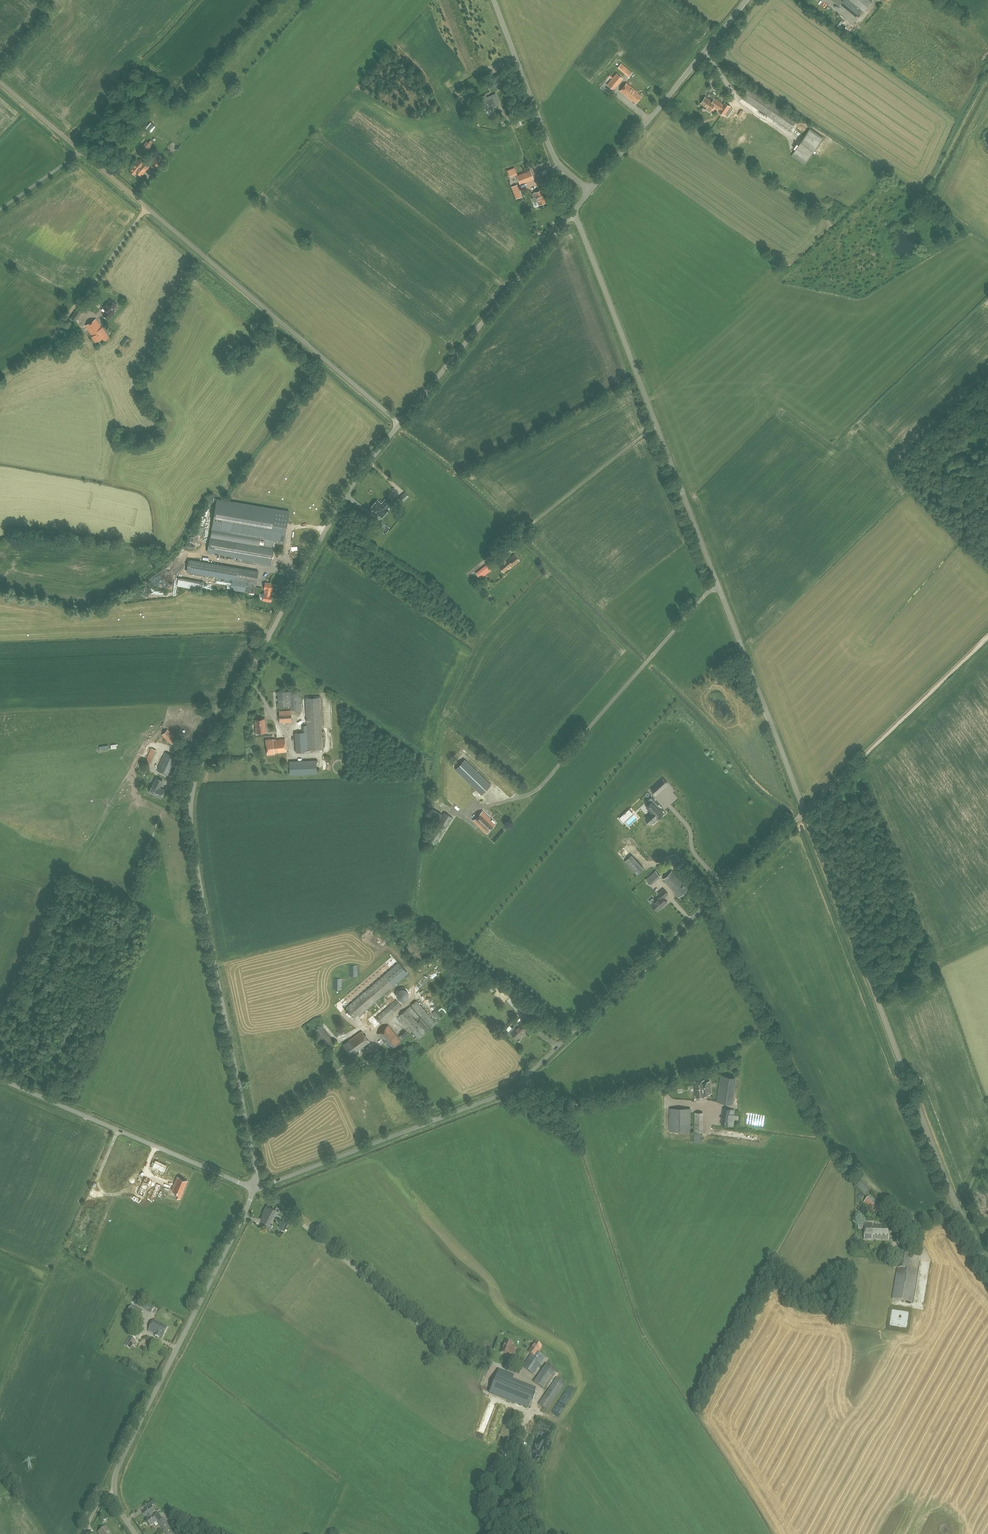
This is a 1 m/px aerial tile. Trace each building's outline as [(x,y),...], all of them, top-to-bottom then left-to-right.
[(840,4),(856,17),(861,11),(849,1),(848,0),(843,0),(840,4)] [(612,74),(629,53),(624,49),(602,74),(604,77),(609,71),(612,74)] [(629,77),(633,72),(621,63),(618,68),(629,77)] [(614,90),(623,78),(616,73),(607,84),(614,90)] [(496,82),(499,88),(504,86),(502,80),(496,82)] [(626,83),(620,91),(631,100),(632,99),(636,102),(641,96),(637,92),(626,83)] [(790,131),(798,120),(749,87),(742,98),(790,131)] [(482,105),(484,104),(487,110),(496,106),(496,104),(500,102),(496,93),(487,97),(486,94),(479,97),(482,105)] [(706,97),(701,103),(707,107),(705,110),(707,111),(707,110),(708,111),(708,112),(709,113),(711,110),(714,106),(720,109),(719,111),(725,115),(731,106),(725,102),(723,105),(721,103),(715,98),(713,101),(706,97)] [(810,128),(792,155),(805,164),(823,137),(810,128)] [(148,142),(139,153),(143,156),(152,146),(148,142)] [(159,153),(150,163),(151,164),(150,165),(155,169),(156,167),(158,169),(166,160),(159,153)] [(136,172),(141,176),(147,169),(149,167),(140,158),(129,171),(134,175),(136,172)] [(516,175),(520,185),(534,179),(530,170),(516,175)] [(538,204),(547,201),(544,194),(542,189),(534,192),(536,197),(538,204)] [(107,302),(102,308),(105,310),(102,314),(108,320),(115,312),(113,310),(117,305),(110,299),(107,302)] [(83,311),(77,307),(70,317),(76,322),(83,311)] [(96,319),(86,325),(92,334),(103,327),(96,319)] [(103,326),(103,327),(92,334),(93,336),(92,336),(96,342),(102,337),(105,341),(110,337),(103,326)] [(124,347),(130,339),(126,336),(120,345),(124,347)] [(399,505),(409,496),(405,492),(395,500),(399,505)] [(217,499),(211,529),(212,529),(238,534),(236,541),(274,548),(275,543),(283,544),(287,522),(289,512),(243,504),(217,499)] [(377,500),(371,508),(382,517),(388,509),(387,508),(391,504),(385,499),(382,503),(377,500)] [(376,527),(384,534),(389,528),(381,521),(376,527)] [(198,526),(195,537),(199,538),(200,535),(204,536),(206,528),(198,526)] [(212,529),(210,537),(211,537),(236,541),(238,534),(212,529)] [(209,542),(207,552),(210,553),(216,554),(237,557),(236,561),(255,564),(256,563),(271,566),(274,548),(236,541),(211,537),(210,543),(209,542)] [(510,568),(519,560),(514,554),(508,559),(506,556),(501,561),(502,562),(498,565),(504,571),(509,567),(510,568)] [(217,577),(219,564),(189,560),(187,572),(217,577)] [(227,566),(219,564),(217,577),(225,578),(227,566)] [(486,564),(476,572),(480,578),(491,570),(486,564)] [(455,567),(458,576),(466,573),(464,565),(455,567)] [(248,569),(227,566),(225,578),(232,580),(246,582),(248,569)] [(246,582),(246,584),(256,585),(258,571),(248,569),(246,582)] [(180,579),(179,586),(200,589),(201,582),(180,579)] [(246,582),(232,580),(230,589),(244,592),(246,584),(246,582)] [(271,589),(272,589),(273,584),(265,583),(264,588),(265,588),(264,593),(263,599),(271,601),(272,594),(270,594),(271,589)] [(256,585),(246,584),(244,592),(255,593),(256,585)] [(499,604),(489,613),(493,617),(502,608),(499,604)] [(249,619),(248,627),(259,629),(260,621),(249,619)] [(292,710),(301,709),(301,690),(291,691),(292,710)] [(277,706),(290,705),(290,691),(277,691),(277,706)] [(305,698),(307,731),(308,749),(322,749),(320,697),(305,698)] [(280,723),(292,722),(291,710),(279,711),(280,723)] [(256,732),(266,731),(264,719),(255,720),(256,728),(256,732)] [(171,744),(177,739),(168,729),(162,735),(171,744)] [(307,731),(295,732),(296,752),(306,751),(306,750),(308,749),(307,731)] [(274,753),(286,752),(285,739),(273,740),(273,739),(266,739),(267,754),(274,754),(274,753)] [(151,764),(157,751),(151,748),(145,762),(151,764)] [(169,775),(177,757),(165,751),(157,770),(169,775)] [(465,759),(455,769),(481,794),(491,784),(465,759)] [(317,774),(316,760),(289,761),(289,775),(317,774)] [(161,797),(165,790),(160,787),(163,781),(156,777),(149,792),(161,797)] [(667,784),(668,784),(666,782),(665,781),(663,778),(655,785),(656,785),(651,789),(656,794),(661,790),(660,790),(662,788),(663,788),(663,787),(665,786),(665,785),(667,784)] [(477,797),(459,779),(454,785),(471,802),(477,797)] [(652,812),(650,814),(646,818),(651,823),(654,820),(657,818),(660,816),(661,815),(663,813),(661,810),(658,807),(659,806),(652,798),(651,797),(649,799),(647,801),(650,804),(647,807),(652,812)] [(630,809),(629,809),(619,818),(623,823),(627,819),(633,813),(629,809),(630,809)] [(486,833),(495,824),(489,819),(490,818),(483,811),(473,820),(486,833)] [(453,817),(444,812),(437,823),(427,838),(436,844),(453,817)] [(85,834),(81,845),(89,848),(93,836),(85,834)] [(631,855),(625,861),(637,875),(644,869),(631,855)] [(679,883),(682,881),(672,870),(663,879),(673,889),(679,883)] [(651,885),(655,882),(650,876),(646,880),(651,885)] [(679,896),(688,888),(686,886),(688,885),(684,880),(682,882),(682,881),(679,883),(673,889),(679,896)] [(664,898),(668,894),(664,889),(658,893),(661,896),(652,904),(658,910),(667,902),(664,898)] [(398,963),(350,1005),(357,1014),(360,1016),(364,1013),(363,1012),(390,989),(391,989),(394,986),(394,985),(407,974),(398,963)] [(396,995),(397,997),(398,998),(399,999),(401,1000),(402,1000),(404,1000),(406,999),(407,998),(408,996),(408,995),(408,993),(407,991),(406,990),(405,989),(403,988),(401,988),(400,989),(398,990),(397,992),(396,993),(396,995)] [(520,999),(515,1003),(524,1012),(523,1013),(530,1021),(536,1015),(528,1007),(520,999)] [(396,1000),(391,1004),(396,1010),(401,1005),(396,1000)] [(388,1002),(373,1015),(375,1018),(380,1024),(396,1010),(391,1004),(390,1005),(388,1002)] [(350,1005),(346,1008),(354,1017),(357,1014),(350,1005)] [(515,1025),(508,1031),(512,1035),(513,1034),(516,1038),(523,1032),(526,1030),(523,1027),(526,1024),(522,1020),(518,1024),(516,1022),(514,1024),(515,1025)] [(329,1049),(335,1044),(321,1025),(314,1030),(329,1049)] [(391,1049),(401,1040),(388,1025),(378,1033),(391,1049)] [(351,1055),(369,1042),(362,1031),(343,1044),(351,1055)] [(733,1103),(737,1077),(721,1075),(717,1101),(733,1103)] [(705,1080),(694,1081),(696,1097),(707,1096),(706,1094),(711,1093),(710,1081),(705,1082),(705,1080)] [(691,1131),(691,1108),(670,1108),(669,1131),(691,1131)] [(729,1125),(731,1109),(723,1108),(721,1124),(729,1125)] [(129,1169),(133,1159),(125,1155),(124,1157),(122,1155),(115,1152),(112,1160),(118,1163),(121,1164),(121,1165),(129,1169)] [(174,1185),(171,1190),(177,1193),(176,1197),(180,1198),(183,1192),(182,1192),(187,1180),(184,1179),(183,1179),(181,1178),(177,1176),(176,1180),(176,1181),(174,1185)] [(126,1179),(120,1193),(128,1196),(133,1182),(126,1179)] [(865,1196),(871,1190),(862,1181),(856,1187),(865,1196)] [(141,1185),(138,1192),(144,1195),(147,1188),(141,1185)] [(875,1214),(883,1206),(871,1195),(863,1203),(875,1214)] [(276,1209),(270,1206),(269,1207),(266,1205),(264,1210),(265,1210),(265,1211),(273,1215),(276,1209)] [(268,1223),(273,1215),(265,1211),(261,1219),(268,1223)] [(288,1222),(282,1220),(279,1227),(284,1229),(288,1222)] [(873,1224),(859,1224),(859,1228),(865,1229),(864,1239),(872,1239),(873,1225),(873,1224)] [(889,1225),(873,1225),(872,1239),(889,1239),(889,1225)] [(855,1246),(861,1241),(856,1236),(851,1241),(855,1246)] [(896,1251),(894,1267),(897,1267),(908,1269),(911,1252),(900,1250),(900,1251),(896,1251)] [(908,1269),(897,1267),(897,1268),(892,1299),(913,1302),(918,1270),(908,1269)] [(134,1303),(151,1314),(155,1307),(150,1304),(150,1305),(137,1297),(134,1303)] [(127,1313),(129,1315),(137,1321),(138,1319),(143,1311),(132,1305),(127,1313)] [(163,1337),(168,1326),(154,1319),(148,1330),(156,1334),(155,1335),(159,1338),(160,1336),(163,1337)] [(130,1336),(124,1346),(130,1350),(136,1340),(130,1336)] [(514,1353),(516,1347),(512,1346),(513,1343),(506,1340),(501,1352),(508,1355),(509,1352),(514,1353)] [(534,1374),(545,1357),(538,1352),(542,1346),(536,1342),(532,1347),(533,1347),(529,1352),(531,1354),(522,1367),(534,1374)] [(556,1370),(551,1366),(546,1364),(534,1382),(543,1388),(556,1370)] [(530,1406),(536,1390),(511,1380),(513,1375),(499,1370),(493,1385),(494,1385),(491,1391),(530,1406)] [(538,1404),(546,1409),(547,1410),(565,1383),(556,1377),(538,1404)] [(143,1512),(145,1514),(146,1517),(147,1516),(148,1519),(146,1520),(150,1526),(158,1520),(159,1521),(162,1519),(158,1512),(153,1515),(151,1513),(155,1511),(153,1509),(151,1506),(143,1512)] [(162,1519),(159,1521),(158,1522),(166,1533),(174,1533),(163,1518),(162,1519)]
